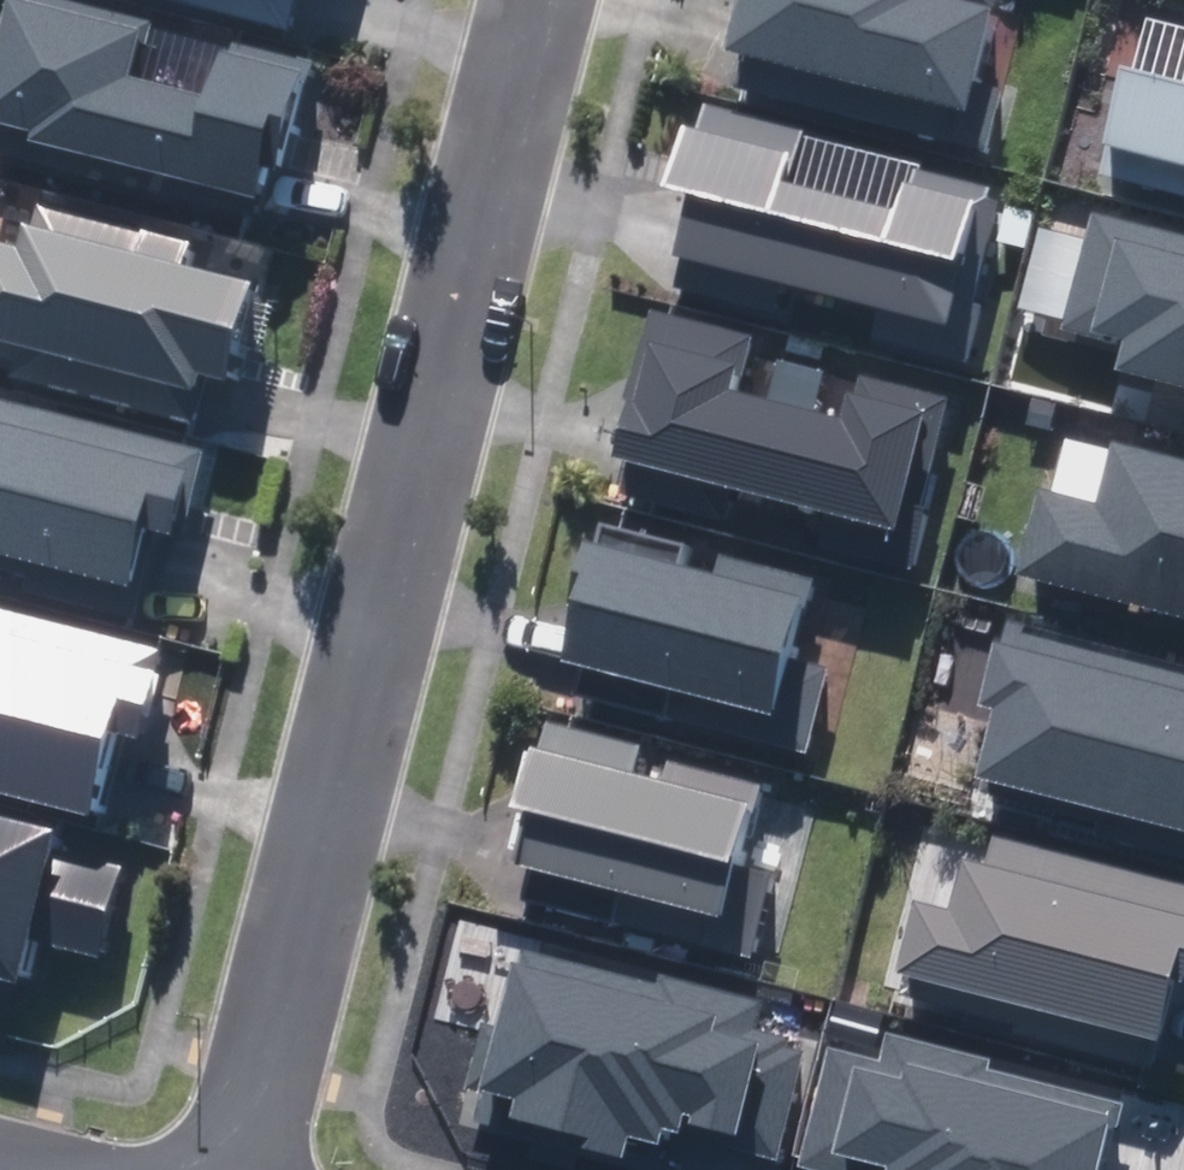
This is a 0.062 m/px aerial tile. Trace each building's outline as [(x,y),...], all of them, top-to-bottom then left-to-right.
[(330,65),(252,46),(237,105),(157,86),(173,20),(89,0),(32,0),(2,125),(23,131),(13,172),(255,230),(258,214),(270,217),(274,202),(282,205),(286,187),(290,173),(304,176),(330,65)] [(299,34),(306,6),(319,9),(322,0),(183,0),(182,3),(299,34)] [(746,61),(759,64),(754,85),(998,149),(1011,98),(991,93),(1012,14),(960,1),(960,0),(753,0),(752,3),(760,5),(753,31),(746,61)] [(1151,17),(1136,77),(1128,76),(1101,185),(1183,206),(1183,25),(1151,17)] [(880,341),(978,365),(991,313),(978,310),(1007,192),(934,174),(937,164),(715,109),(693,196),(714,201),(706,233),(698,263),(888,309),(880,341)] [(218,385),(247,393),(273,295),(201,276),(208,250),(50,209),(37,259),(0,250),(0,251),(0,345),(214,402),(216,392),(218,385)] [(1183,428),(1183,241),(1104,220),(1076,328),(1141,345),(1133,375),(1178,387),(1169,424),(1183,428)] [(928,570),(943,511),(937,510),(963,402),(876,380),(865,426),(748,398),(763,336),(669,313),(639,431),(624,495),(928,570)] [(157,598),(166,563),(172,537),(202,544),(225,457),(0,399),(0,557),(157,598)] [(1183,620),(1183,464),(1138,452),(1121,516),(1062,501),(1041,584),(1183,620)] [(575,681),(814,741),(836,658),(804,650),(824,570),(728,545),(723,563),(695,556),(700,537),(612,514),(606,538),(603,538),(595,567),(604,569),(586,638),(575,681)] [(125,823),(140,765),(155,709),(181,716),(190,680),(163,673),(168,652),(0,609),(0,776),(3,776),(0,788),(0,791),(125,823)] [(1183,830),(1183,668),(1028,628),(1022,650),(1017,649),(1000,716),(1014,719),(998,783),(1183,830)] [(528,892),(760,951),(781,867),(749,858),(769,777),(682,755),(677,775),(639,766),(646,739),(559,718),(538,800),(548,803),(537,847),(534,858),(536,858),(528,892)] [(49,985),(58,945),(119,959),(139,874),(79,860),(85,835),(0,815),(0,974),(49,985)] [(1168,1069),(1176,1038),(1181,1039),(1183,1029),(1183,884),(1006,838),(998,869),(988,867),(975,917),(939,908),(920,979),(925,983),(919,1003),(1168,1069)] [(747,1139),(785,1149),(811,1045),(784,1038),(787,1025),(763,1020),(771,987),(672,963),(669,976),(532,942),(497,1082),(532,1091),(527,1109),(575,1121),(572,1134),(642,1152),(648,1130),(678,1137),(681,1123),(747,1139)] [(1124,1129),(1128,1132),(1134,1106),(999,1072),(1001,1061),(896,1035),(889,1064),(840,1051),(810,1167),(823,1169),(1114,1169),(1124,1129)]
